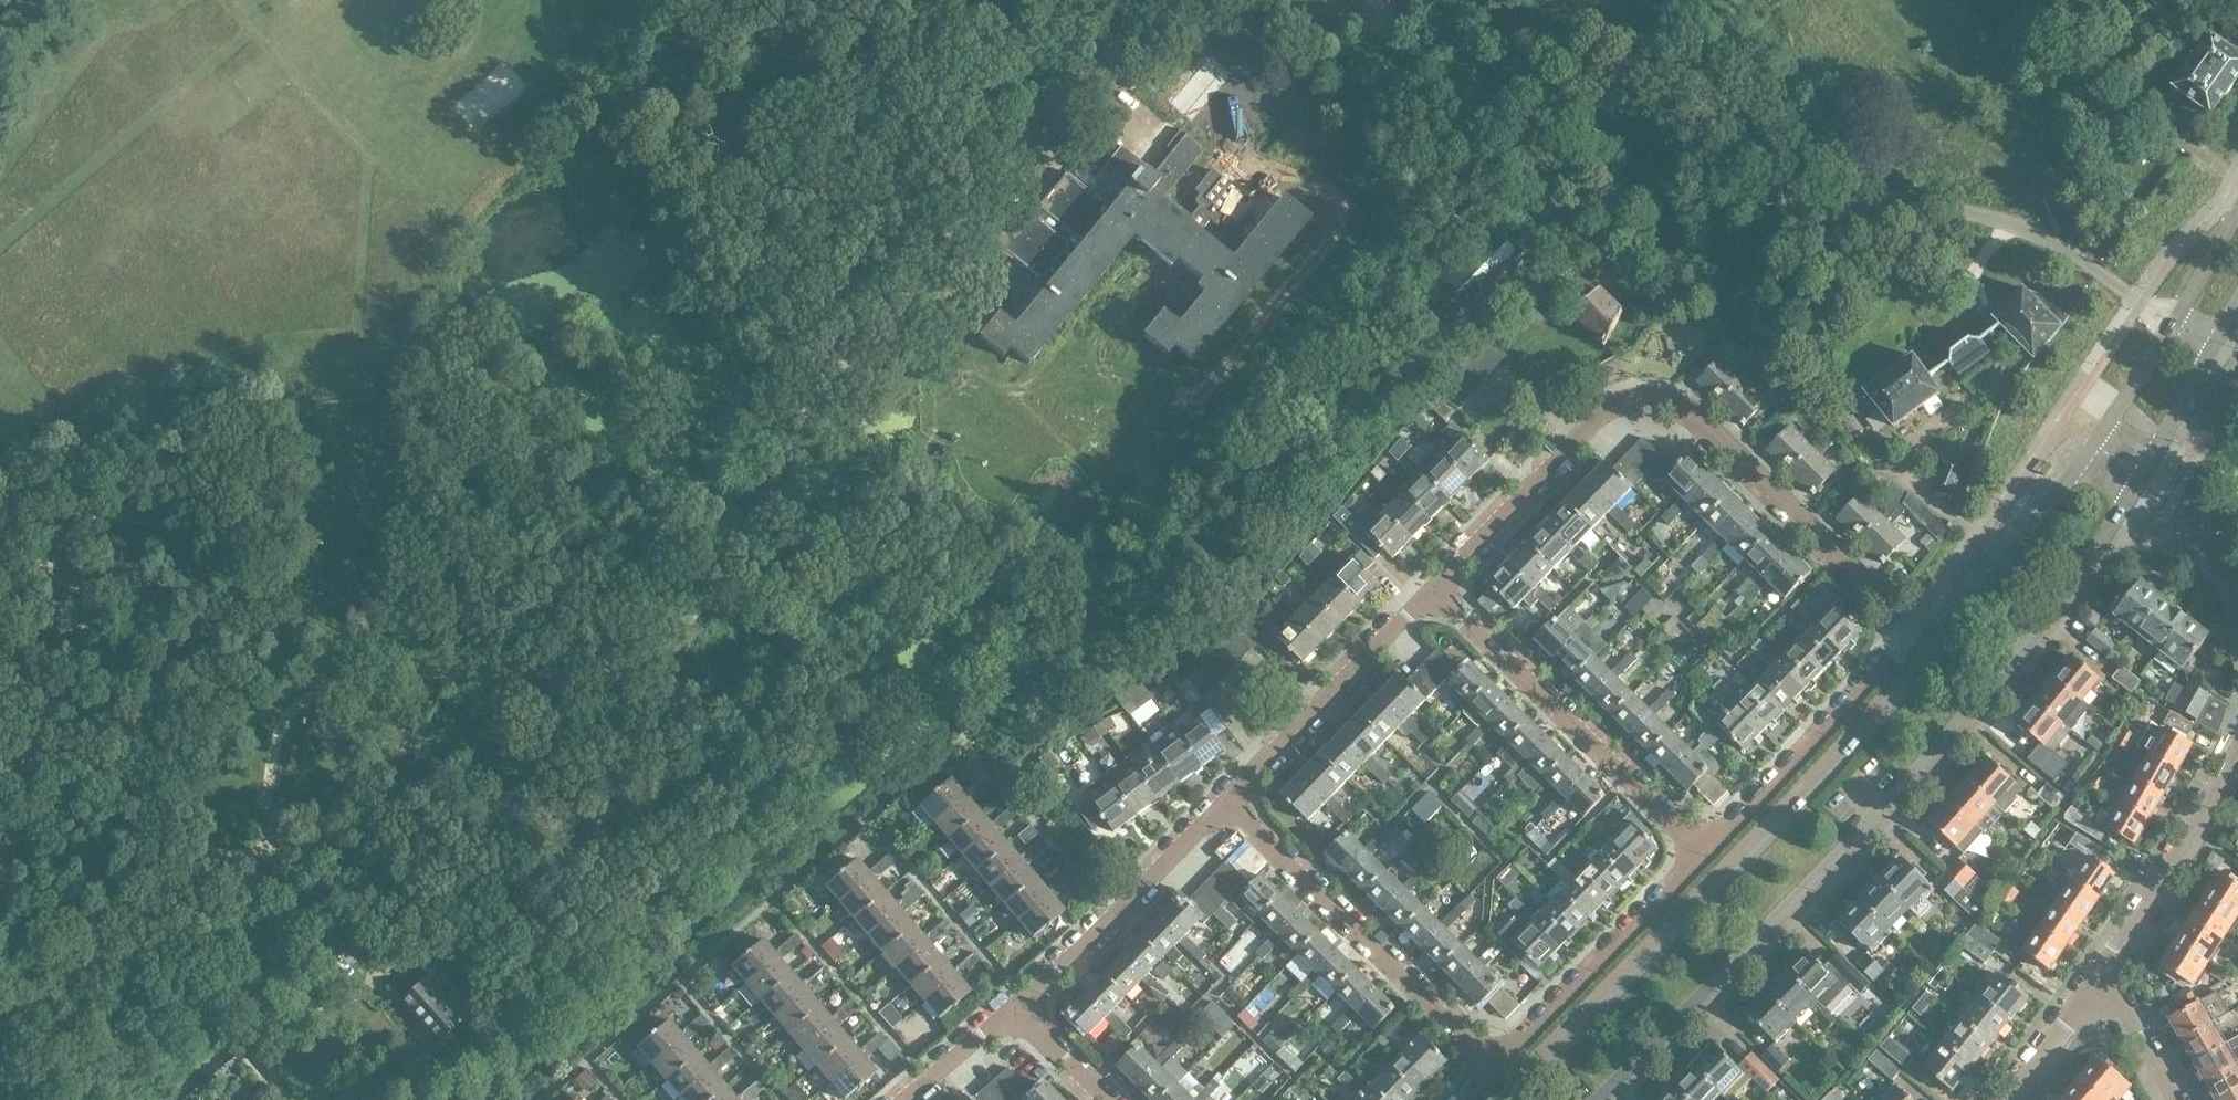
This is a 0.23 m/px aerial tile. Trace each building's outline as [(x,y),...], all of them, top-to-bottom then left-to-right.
[(1378,13),(1390,0),(1365,0),(1378,13)] [(2212,114),(2237,80),(2237,30),(2223,19),(2173,86),(2212,114)] [(1091,234),(985,362),(1011,383),(1087,290),(1167,355),(1139,388),(1144,392),(1135,401),(1132,398),(1109,426),(1126,440),(1149,412),(1144,409),(1153,399),(1156,402),(1306,219),(1281,198),(1265,218),(1222,182),(1228,175),(1194,147),(1174,172),(1180,176),(1160,199),(1136,180),(1111,208),(1115,212),(1109,219),(1106,216),(1097,227),(1100,229),(1094,236),(1091,234)] [(1526,231),(1562,191),(1547,177),(1510,217),(1526,231)] [(1036,268),(1058,232),(1026,213),(1004,248),(1036,268)] [(2116,227),(2112,224),(2107,231),(2111,235),(2116,227)] [(1499,227),(1443,285),(1469,310),(1525,252),(1499,227)] [(1993,317),(2001,325),(2034,359),(2064,326),(2063,325),(2084,295),(2074,284),(2069,287),(2065,290),(2055,293),(2048,294),(2036,293),(2030,291),(2026,289),(2024,287),(1993,317)] [(1623,311),(1601,289),(1573,317),(1605,347),(1623,311)] [(1487,336),(1475,349),(1496,367),(1506,356),(1487,336)] [(1949,362),(1950,364),(1959,377),(1991,355),(1981,341),(1980,340),(1969,339),(1951,351),(1949,362)] [(1475,349),(1466,360),(1486,377),(1496,367),(1475,349)] [(1914,355),(1890,372),(1918,411),(1941,394),(1930,378),(1929,377),(1929,376),(1914,355)] [(1723,358),(1699,382),(1722,404),(1745,381),(1752,387),(1759,380),(1755,375),(1758,373),(1754,368),(1743,379),(1723,358)] [(1466,360),(1457,370),(1477,387),(1486,377),(1466,360)] [(1761,361),(1754,368),(1758,373),(1755,375),(1759,380),(1769,369),(1761,361)] [(1890,372),(1864,390),(1894,428),(1918,411),(1890,372)] [(1448,380),(1438,392),(1457,410),(1468,398),(1448,380)] [(1745,381),(1722,404),(1745,427),(1749,423),(1748,422),(1767,402),(1752,387),(1745,381)] [(1457,410),(1438,392),(1436,391),(1426,402),(1446,421),(1457,410)] [(1454,422),(1433,445),(1436,448),(1469,480),(1489,460),(1475,446),(1477,444),(1454,422)] [(1791,473),(1815,449),(1821,456),(1828,449),(1824,445),(1826,442),(1823,438),(1813,448),(1792,427),(1769,450),(1791,473)] [(1830,431),(1823,438),(1826,442),(1824,445),(1828,449),(1837,439),(1830,431)] [(1402,438),(1395,446),(1404,455),(1412,446),(1402,438)] [(1636,446),(1656,466),(1664,458),(1644,438),(1636,446)] [(1395,446),(1389,453),(1398,461),(1404,455),(1395,446)] [(1656,466),(1636,446),(1628,454),(1648,474),(1653,469),(1656,466)] [(1436,448),(1417,468),(1424,474),(1450,500),(1469,480),(1436,448)] [(1815,449),(1791,473),(1814,495),(1818,491),(1817,491),(1837,471),(1821,456),(1815,449)] [(1628,454),(1620,462),(1641,482),(1648,474),(1628,454)] [(1692,455),(1677,470),(1665,482),(1682,498),(1685,501),(1712,474),(1692,455)] [(1677,470),(1664,458),(1656,466),(1653,469),(1665,482),(1677,470)] [(1606,463),(1586,483),(1613,509),(1609,513),(1619,523),(1627,516),(1617,506),(1641,482),(1620,462),(1613,470),(1606,463)] [(1955,491),(1962,471),(1945,464),(1937,484),(1955,491)] [(1386,476),(1377,467),(1370,474),(1379,483),(1386,476)] [(1424,474),(1405,493),(1431,519),(1450,500),(1424,474)] [(1712,474),(1685,501),(1682,498),(1672,508),(1679,515),(1689,505),(1705,521),(1732,494),(1712,474)] [(1586,483),(1566,503),(1594,529),(1609,513),(1613,509),(1586,483)] [(1405,493),(1386,513),(1412,539),(1431,519),(1405,493)] [(1705,521),(1721,537),(1725,541),(1752,513),(1732,494),(1705,521)] [(1838,519),(1861,542),(1884,519),(1891,526),(1898,519),(1894,515),(1896,512),(1891,507),(1882,517),(1862,496),(1838,519)] [(1946,532),(1913,496),(1904,505),(1907,509),(1938,542),(1946,532)] [(1899,500),(1891,507),(1896,512),(1894,515),(1898,519),(1907,509),(1904,505),(1899,500)] [(1566,503),(1547,523),(1574,549),(1570,553),(1580,563),(1588,555),(1578,545),(1594,529),(1566,503)] [(1343,508),(1333,518),(1375,559),(1384,550),(1393,559),(1412,539),(1386,513),(1368,532),(1343,508)] [(1679,515),(1672,508),(1661,518),(1669,526),(1679,515)] [(1772,533),(1752,513),(1725,541),(1721,537),(1711,547),(1719,555),(1729,544),(1745,560),(1772,533)] [(1637,525),(1627,516),(1619,523),(1629,533),(1637,525)] [(1884,519),(1861,542),(1883,564),(1888,560),(1887,559),(1906,540),(1891,526),(1884,519)] [(1574,549),(1547,523),(1527,543),(1554,569),(1570,553),(1574,549)] [(1772,533),(1745,560),(1756,571),(1736,591),(1741,597),(1751,586),(1761,576),(1765,580),(1792,552),(1772,533)] [(1313,543),(1306,551),(1315,560),(1323,552),(1313,543)] [(1527,543),(1508,563),(1535,589),(1531,593),(1539,601),(1541,603),(1549,595),(1539,585),(1554,569),(1527,543)] [(1719,555),(1711,547),(1692,567),(1699,574),(1719,555)] [(1361,550),(1334,578),(1361,604),(1381,583),(1367,570),(1374,562),(1361,550)] [(1315,560),(1306,551),(1300,558),(1309,567),(1315,560)] [(1765,580),(1761,576),(1751,586),(1759,594),(1769,583),(1785,600),(1812,573),(1792,552),(1765,580)] [(1598,565),(1588,555),(1580,563),(1590,573),(1598,565)] [(1653,564),(1647,558),(1634,571),(1640,577),(1653,564)] [(1508,563),(1487,583),(1515,610),(1524,601),(1531,608),(1539,601),(1531,593),(1535,589),(1508,563)] [(1282,571),(1276,578),(1285,587),(1292,580),(1282,571)] [(1334,578),(1315,597),(1342,623),(1361,604),(1334,578)] [(2121,601),(2112,612),(2138,633),(2164,599),(2141,581),(2124,603),(2121,601)] [(1759,594),(1751,586),(1741,597),(1734,603),(1738,607),(1745,600),(1749,604),(1759,594)] [(1643,589),(1634,598),(1644,608),(1654,599),(1643,589)] [(1559,605),(1549,595),(1541,603),(1551,613),(1559,605)] [(1836,595),(1814,617),(1820,622),(1817,625),(1843,651),(1847,647),(1851,650),(1857,644),(1852,639),(1862,629),(1852,619),(1856,615),(1836,595)] [(1315,597),(1296,617),(1323,643),(1342,623),(1315,597)] [(2164,599),(2138,633),(2161,651),(2187,618),(2164,599)] [(1800,600),(1791,608),(1801,617),(1803,615),(1805,617),(1808,613),(1805,610),(1807,608),(1800,600)] [(1570,607),(1536,641),(1555,660),(1575,639),(1572,636),(1583,625),(1586,623),(1570,607)] [(1290,611),(1282,619),(1288,625),(1277,637),(1293,653),(1290,656),(1299,664),(1301,661),(1304,663),(1323,643),(1296,617),(1290,611)] [(1246,614),(1237,625),(1255,641),(1265,631),(1246,614)] [(1586,623),(1583,625),(1589,632),(1592,629),(1600,622),(1593,615),(1586,623)] [(2187,618),(2161,651),(2187,672),(2196,660),(2193,658),(2210,636),(2187,618)] [(1255,641),(1237,625),(1228,635),(1247,653),(1256,642),(1255,641)] [(1575,639),(1555,660),(1574,678),(1594,658),(1607,644),(1592,629),(1589,632),(1583,625),(1572,636),(1575,639)] [(1813,629),(1797,645),(1823,669),(1832,659),(1838,664),(1843,659),(1839,655),(1843,651),(1817,625),(1813,629)] [(2087,640),(2107,656),(2116,644),(2096,629),(2087,640)] [(1247,653),(1228,635),(1218,645),(1237,663),(1238,663),(1247,653)] [(1753,648),(1762,657),(1769,649),(1770,649),(1760,640),(1753,648)] [(1238,663),(1237,663),(1218,645),(1209,655),(1228,673),(1238,663)] [(1777,657),(1774,661),(1804,690),(1808,686),(1812,690),(1818,684),(1813,679),(1823,669),(1797,645),(1782,661),(1778,657),(1777,657)] [(1688,654),(1686,652),(1679,660),(1690,670),(1703,655),(1695,647),(1688,654)] [(1804,699),(1800,694),(1804,690),(1774,661),(1777,657),(1769,649),(1762,657),(1774,669),(1758,684),(1783,709),(1793,698),(1799,704),(1804,699)] [(1462,674),(1438,650),(1428,661),(1453,684),(1462,674)] [(1632,652),(1621,663),(1627,670),(1638,659),(1632,652)] [(1209,655),(1199,666),(1218,683),(1228,673),(1209,655)] [(1594,658),(1574,678),(1593,698),(1614,677),(1617,680),(1627,670),(1621,663),(1610,674),(1594,658)] [(2073,658),(2054,680),(2081,703),(2092,689),(2096,692),(2106,679),(2086,662),(2083,666),(2073,658)] [(1453,684),(1428,661),(1418,671),(1442,695),(1451,685),(1453,684)] [(1462,674),(1453,684),(1451,685),(1470,704),(1491,683),(1472,665),(1462,674)] [(1218,683),(1199,666),(1190,676),(1205,697),(1218,683)] [(2121,666),(2112,678),(2132,693),(2141,681),(2121,666)] [(1442,695),(1418,671),(1408,681),(1427,700),(1432,705),(1442,695)] [(1400,674),(1380,695),(1407,721),(1403,725),(1412,733),(1413,735),(1421,727),(1411,717),(1427,700),(1408,681),(1400,674)] [(1190,675),(1177,685),(1200,717),(1210,709),(1203,699),(1205,697),(1190,676),(1190,675)] [(1614,677),(1593,698),(1612,717),(1633,696),(1617,680),(1614,677)] [(1713,688),(1722,697),(1730,689),(1731,689),(1722,679),(1713,688)] [(2054,680),(2036,702),(2064,725),(2071,731),(2089,709),(2081,703),(2054,680)] [(2188,681),(2181,695),(2205,708),(2212,695),(2188,681)] [(1470,704),(1462,712),(1478,728),(1486,719),(1490,723),(1510,702),(1491,683),(1470,704)] [(1143,684),(1117,697),(1125,707),(1132,703),(1138,711),(1154,700),(1143,684)] [(1739,697),(1735,701),(1764,730),(1768,726),(1773,730),(1779,724),(1773,719),(1783,709),(1758,684),(1750,693),(1741,685),(1734,692),(1739,697)] [(1669,689),(1659,700),(1665,707),(1676,696),(1669,689)] [(1724,720),(1718,725),(1743,750),(1754,739),(1759,744),(1764,739),(1760,735),(1764,730),(1735,701),(1739,697),(1734,692),(1731,689),(1722,697),(1734,709),(1724,720)] [(1380,695),(1359,716),(1386,742),(1398,730),(1407,738),(1412,733),(1403,725),(1407,721),(1380,695)] [(2205,708),(2181,695),(2174,708),(2198,720),(2205,708)] [(1633,696),(1612,717),(1631,735),(1651,714),(1654,717),(1665,707),(1659,700),(1648,711),(1633,696)] [(1478,728),(1476,729),(1483,737),(1493,726),(1508,741),(1528,720),(1510,702),(1490,723),(1486,719),(1478,728)] [(2036,702),(2018,725),(2040,743),(2028,758),(2054,779),(2068,763),(2055,752),(2071,731),(2064,725),(2036,702)] [(2142,750),(2151,756),(2152,754),(2180,770),(2194,745),(2186,740),(2195,724),(2171,711),(2156,739),(2151,735),(2142,750)] [(1651,714),(1631,735),(1649,753),(1669,732),(1654,717),(1651,714)] [(1359,716),(1341,735),(1368,761),(1363,765),(1374,775),(1382,767),(1372,757),(1386,742),(1359,716)] [(1111,717),(1103,723),(1110,732),(1117,728),(1111,717)] [(1203,719),(1180,736),(1203,766),(1226,749),(1203,719)] [(1508,741),(1524,757),(1528,760),(1548,739),(1528,720),(1508,741)] [(1101,737),(1110,732),(1103,723),(1102,722),(1095,727),(1101,737)] [(1149,740),(1158,752),(1181,782),(1203,766),(1180,736),(1171,723),(1149,740)] [(2106,726),(2095,742),(2107,750),(2118,735),(2106,726)] [(1431,737),(1421,727),(1413,735),(1423,745),(1431,737)] [(1707,727),(1696,738),(1703,744),(1713,733),(1707,727)] [(2123,727),(2119,735),(2132,743),(2136,735),(2123,727)] [(1483,737),(1476,729),(1466,740),(1474,747),(1483,737)] [(1669,732),(1649,753),(1669,772),(1689,752),(1692,755),(1703,744),(1696,738),(1685,748),(1669,732)] [(1689,752),(1669,772),(1688,791),(1693,786),(1707,771),(1716,762),(1706,752),(1719,739),(1713,733),(1703,744),(1692,755),(1689,752)] [(1341,735),(1320,756),(1347,782),(1363,765),(1368,761),(1341,735)] [(2132,743),(2119,735),(2114,743),(2127,751),(2132,743)] [(1524,757),(1514,767),(1521,774),(1531,763),(1546,779),(1567,758),(1548,739),(1528,760),(1524,757)] [(1039,755),(1056,778),(1068,770),(1051,747),(1039,755)] [(1138,751),(1129,758),(1159,799),(1181,782),(1158,752),(1147,761),(1138,751)] [(2139,768),(2134,777),(2165,795),(2180,770),(2152,754),(2151,756),(2143,770),(2139,768)] [(1320,756),(1302,774),(1329,801),(1325,805),(1335,815),(1343,807),(1333,797),(1347,782),(1320,756)] [(1129,758),(1107,774),(1137,815),(1159,799),(1129,758)] [(1562,794),(1566,797),(1586,777),(1567,758),(1546,779),(1562,794)] [(1989,759),(1969,781),(2005,813),(2017,800),(2016,798),(2023,789),(1989,759)] [(1392,777),(1382,767),(1374,775),(1384,785),(1392,777)] [(1521,774),(1514,767),(1504,777),(1511,784),(1521,774)] [(1707,771),(1693,786),(1715,807),(1728,792),(1707,771)] [(990,781),(983,773),(973,782),(980,790),(990,781)] [(1089,798),(1077,807),(1094,830),(1106,821),(1115,832),(1137,815),(1107,774),(1084,791),(1089,798)] [(1329,801),(1302,774),(1282,794),(1309,821),(1325,805),(1329,801)] [(2105,784),(2092,776),(2087,785),(2100,792),(2105,784)] [(1562,794),(1552,804),(1558,811),(1569,800),(1585,816),(1605,796),(1586,777),(1566,797),(1562,794)] [(2121,787),(2114,799),(2150,820),(2165,795),(2134,777),(2127,788),(2132,791),(2131,791),(2121,787)] [(952,779),(911,813),(925,829),(932,822),(934,823),(966,796),(969,799),(980,790),(973,782),(962,791),(952,779)] [(1969,781),(1950,802),(1985,832),(1988,829),(1989,830),(2001,817),(1999,815),(2002,812),(2005,814),(2005,813),(1969,781)] [(2065,797),(2048,783),(2038,795),(2055,810),(2065,797)] [(966,796),(934,823),(948,840),(980,812),(969,799),(966,796)] [(2065,815),(2065,820),(2100,841),(2107,829),(2136,846),(2150,820),(2114,799),(2107,812),(2101,809),(2094,820),(2072,807),(2065,815)] [(1985,832),(1950,802),(1931,824),(1965,855),(1973,846),(1985,832)] [(1558,811),(1552,804),(1542,815),(1548,822),(1558,811)] [(1008,823),(1018,814),(1011,806),(1001,815),(1008,823)] [(1353,817),(1343,807),(1335,815),(1346,825),(1353,817)] [(980,812),(948,840),(962,856),(994,828),(997,832),(1008,823),(1001,815),(991,824),(980,812)] [(1612,836),(1608,840),(1637,869),(1641,865),(1646,869),(1652,863),(1646,857),(1656,847),(1647,838),(1651,834),(1632,815),(1612,836)] [(1595,819),(1587,827),(1596,835),(1604,828),(1595,819)] [(2042,831),(2031,821),(2023,830),(2034,839),(2042,831)] [(1037,834),(1030,825),(1018,836),(1025,844),(1037,834)] [(994,828),(962,856),(976,873),(1008,845),(997,832),(994,828)] [(1592,863),(1617,887),(1626,878),(1632,883),(1637,877),(1633,873),(1637,869),(1608,840),(1612,836),(1604,828),(1596,835),(1608,847),(1592,863)] [(1392,836),(1385,829),(1375,840),(1381,846),(1392,836)] [(2083,869),(2075,880),(2101,898),(2118,874),(2092,856),(2099,847),(2077,833),(2070,844),(2086,855),(2079,866),(2083,869)] [(1348,835),(1328,855),(1348,875),(1368,854),(1364,850),(1348,835)] [(1046,847),(1039,839),(1029,848),(1036,856),(1046,847)] [(1364,850),(1368,854),(1348,875),(1367,893),(1387,873),(1371,857),(1381,846),(1375,840),(1364,850)] [(1036,856),(1029,848),(1018,857),(1008,845),(976,873),(990,889),(1022,861),(1025,865),(1036,856)] [(2040,848),(2037,853),(2049,861),(2052,856),(2040,848)] [(2049,861),(2037,853),(2030,862),(2042,871),(2049,861)] [(896,862),(889,854),(879,863),(885,871),(896,862)] [(1556,858),(1552,862),(1548,866),(1557,875),(1565,867),(1556,858)] [(1882,877),(1880,879),(1908,907),(1920,918),(1932,906),(1924,898),(1932,890),(1900,858),(1891,868),(1889,868),(1882,876),(1882,877)] [(885,871),(879,863),(868,871),(858,859),(825,887),(840,904),(872,876),(875,879),(885,871)] [(1959,859),(1949,870),(1965,886),(1976,874),(1959,859)] [(1036,878),(1025,865),(1022,861),(990,889),(1004,906),(1036,878)] [(1227,862),(1217,873),(1235,891),(1246,881),(1227,862)] [(1573,875),(1569,879),(1599,909),(1601,911),(1605,907),(1607,909),(1613,903),(1607,897),(1617,887),(1592,863),(1582,873),(1576,867),(1571,873),(1573,875)] [(1429,873),(1423,866),(1413,877),(1419,884),(1429,873)] [(1561,879),(1546,895),(1553,903),(1578,927),(1587,918),(1592,923),(1599,917),(1595,913),(1599,909),(1569,879),(1573,875),(1571,873),(1565,867),(1557,875),(1561,879)] [(2206,897),(2237,917),(2237,916),(2237,885),(2236,884),(2237,882),(2237,879),(2225,871),(2222,876),(2221,875),(2219,877),(2215,878),(2210,885),(2211,889),(2206,897)] [(1057,881),(1064,889),(1074,880),(1067,872),(1057,881)] [(1937,883),(1954,899),(1977,920),(1986,911),(1947,872),(1937,883)] [(1235,891),(1217,873),(1207,883),(1225,901),(1227,899),(1235,891)] [(1387,873),(1367,893),(1386,912),(1406,892),(1402,887),(1387,873)] [(2061,892),(2055,901),(2084,922),(2101,898),(2075,880),(2075,881),(2065,874),(2055,888),(2061,892)] [(875,879),(872,876),(840,904),(854,920),(886,892),(875,879)] [(1235,891),(1227,899),(1252,924),(1260,916),(1280,896),(1261,877),(1252,886),(1246,881),(1235,891)] [(1406,892),(1386,912),(1405,931),(1425,910),(1409,894),(1419,884),(1413,877),(1402,887),(1406,892)] [(1036,878),(1004,906),(1018,922),(1050,894),(1053,898),(1064,889),(1057,881),(1046,890),(1036,878)] [(1867,890),(1860,898),(1860,899),(1860,900),(1888,927),(1908,907),(1880,879),(1869,891),(1867,890)] [(886,892),(854,920),(868,937),(900,909),(904,913),(914,904),(907,896),(917,887),(911,880),(904,886),(907,890),(901,894),(904,898),(897,904),(886,892)] [(1207,883),(1196,894),(1215,912),(1225,901),(1207,883)] [(2008,884),(1999,897),(2011,905),(2020,892),(2008,884)] [(924,895),(917,887),(907,896),(914,904),(924,895)] [(1050,894),(1018,922),(1032,939),(1065,911),(1053,898),(1050,894)] [(1196,894),(1186,904),(1202,919),(1205,922),(1215,912),(1196,894)] [(1470,895),(1461,904),(1467,910),(1476,901),(1470,895)] [(1277,932),(1279,935),(1299,914),(1280,896),(1260,916),(1277,932)] [(2011,905),(1999,897),(1992,906),(2004,914),(2011,905)] [(2197,912),(2192,920),(2223,940),(2237,917),(2206,897),(2205,899),(2201,900),(2195,908),(2197,912)] [(1517,898),(1513,902),(1509,906),(1518,915),(1526,907),(1517,898)] [(1186,904),(1181,899),(1162,918),(1183,938),(1180,942),(1189,952),(1196,946),(1186,936),(1202,919),(1186,904)] [(1846,914),(1840,921),(1872,952),(1881,943),(1877,939),(1888,927),(1860,900),(1856,904),(1854,904),(1846,912),(1846,914)] [(2042,910),(2034,921),(2068,945),(2084,922),(2055,901),(2047,912),(2051,915),(2050,916),(2042,910)] [(1535,903),(1529,910),(1534,915),(1530,919),(1560,948),(1564,944),(1568,948),(1574,942),(1568,937),(1578,927),(1553,903),(1544,912),(1535,903)] [(1461,904),(1450,914),(1457,921),(1467,910),(1461,904)] [(1518,915),(1520,917),(1498,939),(1520,961),(1526,955),(1539,968),(1549,957),(1555,963),(1560,957),(1555,953),(1560,948),(1530,919),(1534,915),(1529,910),(1526,907),(1518,915)] [(904,913),(900,909),(868,937),(882,953),(914,925),(904,913)] [(1425,910),(1405,931),(1424,950),(1444,929),(1440,924),(1425,910)] [(1277,932),(1266,942),(1273,948),(1283,938),(1298,953),(1318,933),(1299,914),(1279,935),(1277,932)] [(1444,929),(1424,950),(1443,968),(1464,948),(1447,931),(1457,921),(1450,914),(1440,924),(1444,929)] [(1927,926),(1915,915),(1908,922),(1920,933),(1927,926)] [(1162,918),(1144,937),(1165,958),(1180,942),(1183,938),(1162,918)] [(951,927),(945,920),(935,929),(943,938),(946,935),(945,934),(951,927)] [(2181,930),(2176,938),(2177,943),(2208,962),(2223,940),(2192,920),(2185,930),(2181,930)] [(2024,936),(2028,939),(2021,949),(2051,970),(2068,945),(2034,921),(2024,936)] [(1977,924),(1970,933),(2003,956),(2010,947),(1977,924)] [(943,938),(935,929),(925,937),(914,925),(882,953),(896,969),(928,942),(933,947),(943,938)] [(1314,969),(1317,972),(1337,952),(1318,933),(1298,953),(1314,969)] [(1970,933),(1960,945),(1994,969),(2003,956),(1970,933)] [(791,951),(802,942),(795,934),(785,943),(791,951)] [(1464,948),(1443,968),(1462,987),(1483,967),(1478,962),(1488,951),(1495,958),(1505,948),(1492,934),(1483,944),(1475,936),(1464,948)] [(1144,937),(1125,956),(1146,977),(1142,980),(1152,990),(1158,984),(1148,974),(1165,958),(1144,937)] [(2230,944),(2237,950),(2237,940),(2234,937),(2230,944)] [(764,939),(732,967),(746,984),(778,956),(781,960),(791,951),(785,943),(774,952),(764,939)] [(933,947),(928,942),(896,969),(910,986),(942,958),(933,947)] [(1273,948),(1266,942),(1256,953),(1263,959),(1273,948)] [(2167,952),(2160,964),(2163,965),(2164,966),(2161,971),(2175,980),(2178,975),(2194,985),(2208,962),(2177,943),(2172,950),(2167,952)] [(2225,952),(2237,959),(2237,957),(2237,950),(2230,944),(2225,952)] [(840,958),(830,946),(825,950),(835,963),(840,958)] [(1206,955),(1196,946),(1189,952),(1199,962),(1206,955)] [(1808,950),(1787,972),(1818,1001),(1825,1009),(1849,985),(1859,995),(1871,982),(1854,966),(1840,952),(1830,962),(1825,967),(1808,950)] [(1483,967),(1462,987),(1480,1005),(1486,999),(1487,1000),(1501,986),(1499,985),(1500,984),(1485,969),(1495,958),(1488,951),(1478,962),(1483,967)] [(980,960),(974,952),(963,961),(970,969),(980,960)] [(1314,969),(1304,980),(1311,986),(1321,976),(1336,991),(1356,970),(1337,952),(1317,972),(1314,969)] [(1867,953),(1857,963),(1856,964),(1874,982),(1885,971),(1867,953)] [(746,984),(760,1000),(792,973),(781,960),(778,956),(746,984)] [(1146,977),(1125,956),(1106,975),(1127,996),(1142,980),(1146,977)] [(970,969),(963,961),(953,970),(942,958),(910,986),(924,1002),(956,975),(959,978),(970,969)] [(1935,989),(1949,972),(1941,966),(1927,983),(1935,989)] [(830,975),(824,967),(813,976),(819,984),(830,975)] [(2216,967),(2211,975),(2222,983),(2232,978),(2216,967)] [(435,969),(400,1000),(439,1042),(473,1010),(435,969)] [(1352,1006),(1355,1010),(1375,989),(1356,970),(1336,991),(1352,1006)] [(1787,972),(1767,992),(1798,1022),(1818,1001),(1787,972)] [(802,985),(792,973),(760,1000),(774,1017),(806,989),(809,993),(819,984),(813,976),(802,985)] [(2001,973),(1982,997),(2011,1020),(2018,1012),(2020,1014),(2028,1003),(2026,1002),(2030,997),(2001,973)] [(971,992),(959,978),(956,975),(924,1002),(938,1019),(971,992)] [(1106,975),(1087,994),(1108,1015),(1105,1019),(1115,1029),(1121,1022),(1111,1012),(1127,996),(1106,975)] [(1311,986),(1304,980),(1294,990),(1301,996),(1311,986)] [(1168,994),(1158,984),(1152,990),(1162,1000),(1168,994)] [(1501,986),(1487,1000),(1507,1020),(1520,1006),(1501,986)] [(2173,996),(2179,1007),(2196,998),(2190,987),(2173,996)] [(820,1006),(809,993),(806,989),(774,1017),(788,1033),(820,1006)] [(1352,1006),(1342,1017),(1349,1023),(1359,1013),(1375,1029),(1395,1008),(1375,989),(1355,1010),(1352,1006)] [(1920,1015),(1934,998),(1926,991),(1912,1009),(1920,1015)] [(1767,992),(1746,1014),(1777,1044),(1798,1022),(1767,992)] [(1068,1014),(1086,1032),(1078,1040),(1093,1055),(1100,1049),(1108,1057),(1123,1041),(1114,1033),(1102,1047),(1089,1035),(1105,1019),(1108,1015),(1087,994),(1068,1014)] [(1982,997),(1964,1019),(1993,1043),(2000,1033),(2003,1035),(2010,1026),(2008,1024),(2011,1020),(1982,997)] [(2203,999),(2170,1017),(2183,1039),(2215,1021),(2203,999)] [(858,1008),(851,1000),(841,1009),(848,1017),(858,1008)] [(1199,1015),(1222,1038),(1235,1024),(1212,1002),(1199,1015)] [(902,1019),(889,1003),(878,1013),(892,1028),(902,1019)] [(831,1018),(820,1006),(788,1033),(802,1050),(834,1022),(837,1026),(848,1017),(841,1009),(831,1018)] [(1836,1019),(1824,1009),(1814,1019),(1826,1030),(1836,1019)] [(707,1023),(701,1015),(691,1024),(697,1032),(707,1023)] [(1349,1023),(1342,1017),(1332,1027),(1338,1034),(1349,1023)] [(1964,1019),(1945,1042),(1974,1066),(1981,1058),(1983,1059),(1990,1050),(1988,1048),(1993,1043),(1964,1019)] [(638,1047),(652,1064),(684,1037),(687,1041),(697,1032),(691,1024),(680,1033),(669,1020),(638,1047)] [(2215,1021),(2183,1039),(2194,1060),(2227,1042),(2215,1021)] [(834,1022),(802,1050),(816,1066),(848,1039),(837,1026),(834,1022)] [(1131,1032),(1121,1022),(1115,1029),(1125,1039),(1131,1032)] [(1387,1048),(1394,1041),(1394,1040),(1386,1032),(1378,1040),(1387,1048)] [(862,1055),(830,1083),(844,1099),(877,1072),(876,1071),(897,1054),(879,1033),(869,1042),(876,1050),(865,1059),(862,1055)] [(1402,1049),(1398,1052),(1427,1080),(1431,1077),(1436,1082),(1442,1077),(1436,1071),(1447,1060),(1422,1035),(1406,1052),(1402,1048),(1402,1049)] [(2195,1060),(2206,1081),(2237,1064),(2237,1036),(2227,1042),(2195,1060)] [(684,1037),(652,1064),(666,1081),(698,1054),(687,1041),(684,1037)] [(1889,1037),(1880,1048),(1905,1068),(1914,1058),(1889,1037)] [(848,1039),(816,1066),(830,1083),(862,1055),(865,1059),(876,1050),(869,1042),(858,1051),(848,1039)] [(1338,1049),(1327,1039),(1319,1047),(1331,1058),(1338,1049)] [(1383,1076),(1407,1099),(1408,1099),(1417,1091),(1422,1096),(1428,1090),(1422,1085),(1427,1080),(1398,1052),(1402,1049),(1394,1041),(1387,1048),(1398,1060),(1383,1076)] [(1182,1048),(1176,1042),(1166,1052),(1172,1058),(1182,1048)] [(1945,1042),(1926,1066),(1940,1077),(1938,1079),(1944,1084),(1946,1081),(1956,1089),(1974,1066),(1945,1042)] [(1695,1066),(1721,1092),(1729,1099),(1732,1099),(1753,1080),(1766,1093),(1780,1079),(1752,1052),(1738,1067),(1715,1045),(1695,1066)] [(1773,1045),(1762,1057),(1778,1073),(1780,1071),(1783,1074),(1791,1065),(1787,1063),(1789,1061),(1773,1045)] [(1134,1052),(1120,1068),(1139,1087),(1160,1066),(1162,1068),(1172,1058),(1166,1052),(1156,1062),(1140,1047),(1136,1050),(1134,1052)] [(736,1055),(729,1048),(719,1057),(725,1065),(736,1055)] [(1877,1051),(1868,1060),(1893,1081),(1901,1071),(1877,1051)] [(708,1066),(698,1054),(666,1081),(680,1097),(712,1070),(715,1074),(725,1065),(719,1057),(708,1066)] [(2082,1079),(2107,1099),(2111,1099),(2115,1096),(2119,1099),(2131,1086),(2112,1070),(2116,1065),(2104,1055),(2101,1059),(2099,1058),(2097,1061),(2092,1062),(2087,1067),(2088,1072),(2082,1079)] [(1153,1099),(1164,1099),(1188,1075),(1172,1058),(1162,1068),(1160,1066),(1139,1087),(1153,1099)] [(2206,1081),(2217,1099),(2223,1099),(2237,1091),(2237,1064),(2206,1081)] [(1675,1086),(1688,1099),(1729,1099),(1721,1092),(1695,1066),(1675,1086)] [(1027,1087),(1007,1068),(996,1077),(1015,1097),(1027,1087)] [(586,1070),(575,1079),(585,1092),(597,1083),(586,1070)] [(712,1070),(680,1097),(682,1099),(710,1099),(726,1087),(715,1074),(712,1070)] [(1346,1071),(1338,1079),(1347,1088),(1355,1080),(1346,1071)] [(1188,1075),(1164,1099),(1206,1099),(1208,1098),(1210,1096),(1188,1075)] [(1363,1088),(1359,1092),(1367,1099),(1407,1099),(1383,1076),(1367,1092),(1363,1088)] [(996,1077),(987,1085),(999,1099),(1011,1099),(1015,1097),(996,1077)] [(1214,1079),(1203,1090),(1210,1096),(1220,1085),(1214,1079)] [(2065,1099),(2066,1099),(2107,1099),(2082,1079),(2080,1081),(2075,1082),(2070,1087),(2070,1093),(2065,1099)] [(1347,1088),(1359,1099),(1367,1099),(1359,1092),(1363,1088),(1355,1080),(1347,1088)] [(764,1089),(757,1081),(746,1090),(753,1098),(764,1089)] [(796,1083),(784,1093),(790,1099),(809,1099),(796,1083)] [(1027,1087),(1015,1097),(1019,1099),(1060,1099),(1044,1084),(1033,1093),(1027,1087)] [(987,1085),(976,1094),(981,1099),(999,1099),(987,1085)] [(1661,1099),(1688,1099),(1675,1086),(1661,1099)] [(710,1099),(751,1099),(753,1098),(746,1090),(736,1099),(726,1087),(710,1099)] [(1898,1087),(1887,1099),(1913,1099),(1898,1087)] [(2223,1099),(2237,1099),(2237,1091),(2223,1099)]
